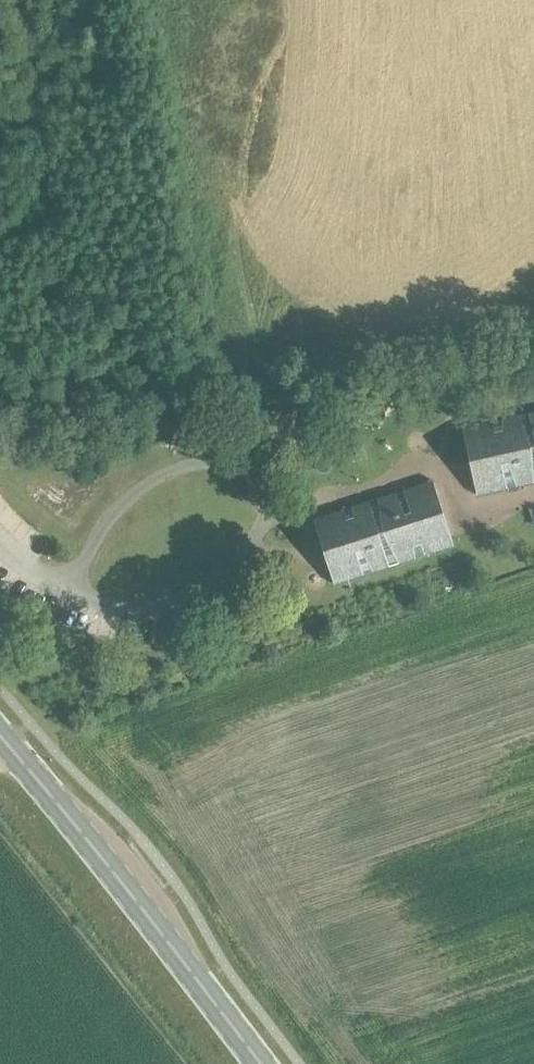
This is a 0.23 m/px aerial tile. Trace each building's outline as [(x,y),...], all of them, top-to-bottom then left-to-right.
[(482,494),(533,482),(533,414),(467,429),(482,494)] [(429,484),(319,519),(327,544),(336,541),(340,554),(330,557),(339,584),(449,548),(429,484)] [(20,553),(33,545),(25,531),(12,538),(20,553)]
